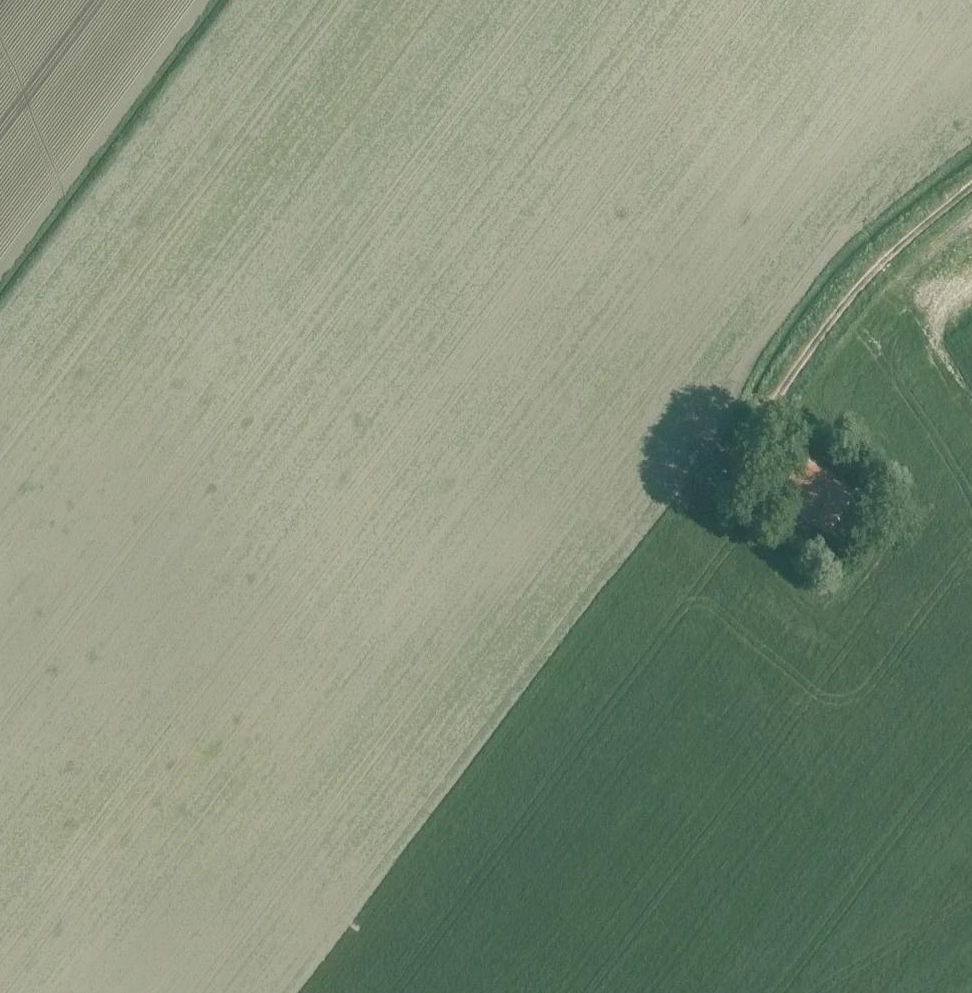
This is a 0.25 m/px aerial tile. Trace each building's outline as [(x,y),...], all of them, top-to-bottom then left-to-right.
[(831,533),(845,542),(869,507),(854,496),(855,494),(806,461),(788,488),(796,494),(786,508),(779,502),(768,518),(784,528),(793,515),(827,538),(831,533)] [(813,567),(822,574),(829,567),(820,559),(813,567)]
